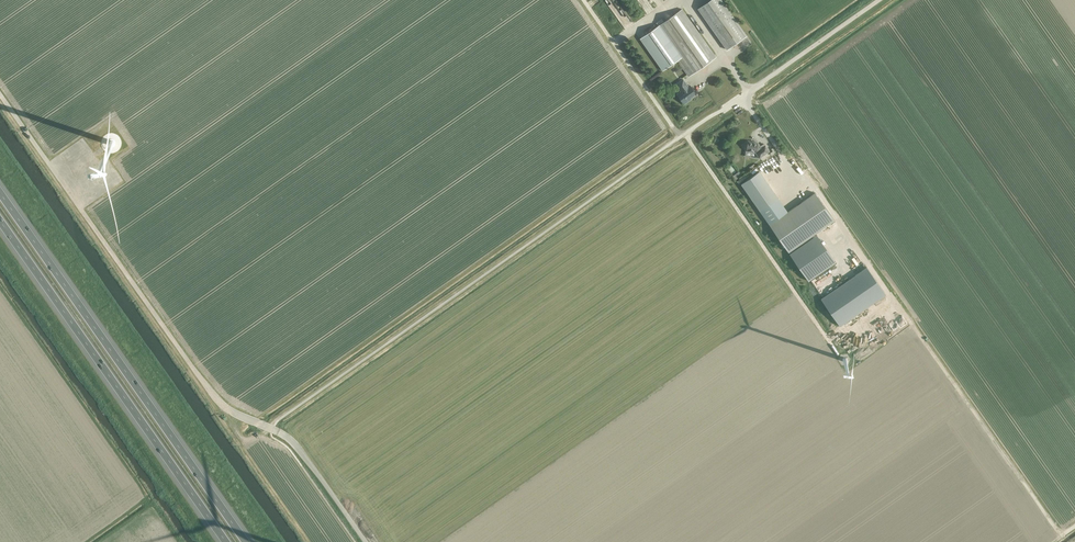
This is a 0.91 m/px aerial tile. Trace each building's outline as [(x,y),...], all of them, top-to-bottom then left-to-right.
[(726,48),(727,49),(747,36),(746,35),(721,0),(710,0),(698,9),(726,48)] [(677,60),(689,76),(716,57),(682,9),(640,39),(641,38),(663,69),(662,70),(677,60)] [(677,94),(684,104),(689,101),(688,100),(696,94),(690,85),(688,87),(683,79),(676,84),(678,88),(679,87),(682,91),(677,94)] [(746,151),(756,152),(759,158),(763,155),(762,153),(764,152),(765,154),(769,151),(764,144),(760,146),(758,143),(754,142),(754,143),(752,142),(748,141),(742,145),(746,151)] [(759,171),(741,184),(760,211),(778,198),(759,171)] [(792,185),(799,197),(802,195),(794,184),(792,185)] [(815,193),(769,224),(788,252),(834,220),(815,193)] [(837,217),(834,219),(843,232),(846,230),(837,217)] [(886,295),(867,268),(822,300),(840,327),(886,295)]
